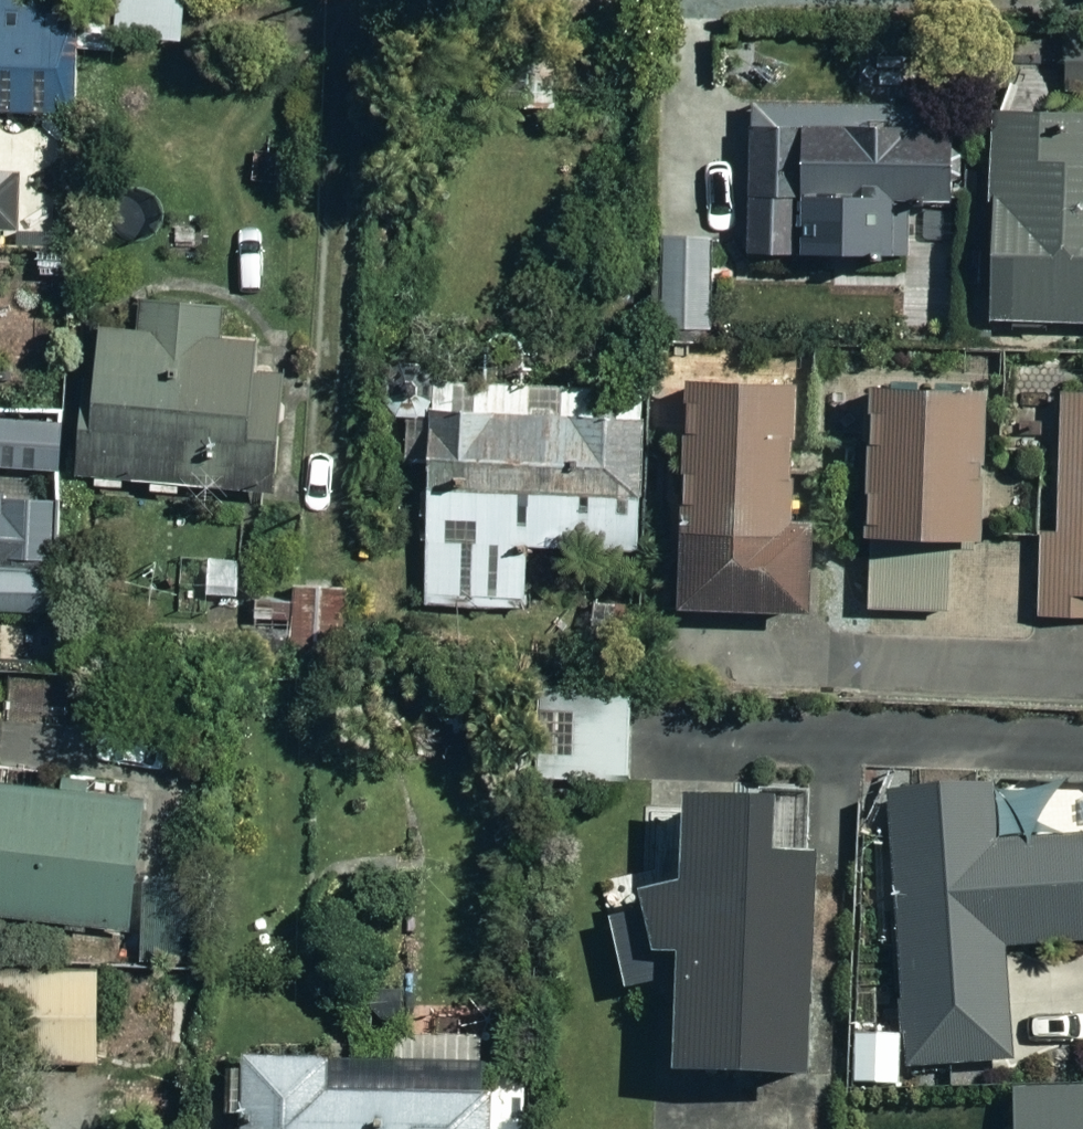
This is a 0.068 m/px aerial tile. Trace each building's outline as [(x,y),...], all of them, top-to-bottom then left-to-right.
[(57,105),(53,0),(0,2),(0,107),(57,105)] [(116,40),(180,42),(182,0),(117,0),(116,40)] [(1066,27),(1065,80),(1082,80),(1082,27),(1066,27)] [(941,102),(743,105),(745,255),(904,253),(903,201),(942,201),(941,102)] [(1079,158),(1079,116),(989,116),(987,324),(1082,325),(1082,158),(1079,158)] [(707,235),(655,236),(657,334),(709,333),(707,235)] [(88,333),(84,484),(269,490),(272,378),(247,377),(248,340),(214,339),(215,304),(142,302),(141,334),(88,333)] [(637,384),(423,386),(425,609),(526,608),(526,547),(639,546),(637,384)] [(780,385),(677,386),(678,612),(802,611),(802,522),(781,522),(780,385)] [(971,394),(863,392),(860,610),(947,611),(948,539),(969,539),(971,394)] [(1058,393),(1058,532),(1039,532),(1040,618),(1082,617),(1082,392),(1058,393)] [(0,414),(0,472),(64,473),(65,415),(0,414)] [(59,618),(57,489),(0,490),(0,619),(59,618)] [(256,578),(255,655),(292,656),(292,646),(352,647),(353,579),(256,578)] [(633,689),(531,687),(530,779),(632,780),(633,689)] [(113,912),(133,777),(0,758),(0,901),(113,912)] [(853,1091),(988,1083),(988,1071),(1005,1070),(998,949),(1082,944),(1082,841),(1024,845),(1020,784),(887,791),(901,1040),(850,1043),(853,1091)] [(673,805),(671,898),(634,897),(638,921),(598,919),(612,988),(666,990),(664,1078),(796,1081),(802,865),(758,864),(759,807),(673,805)] [(0,976),(0,1061),(96,1060),(95,975),(0,976)] [(240,1066),(241,1128),(483,1128),(483,1097),(319,1098),(319,1065),(240,1066)] [(1009,1095),(1010,1128),(1082,1128),(1082,1093),(1009,1095)]
